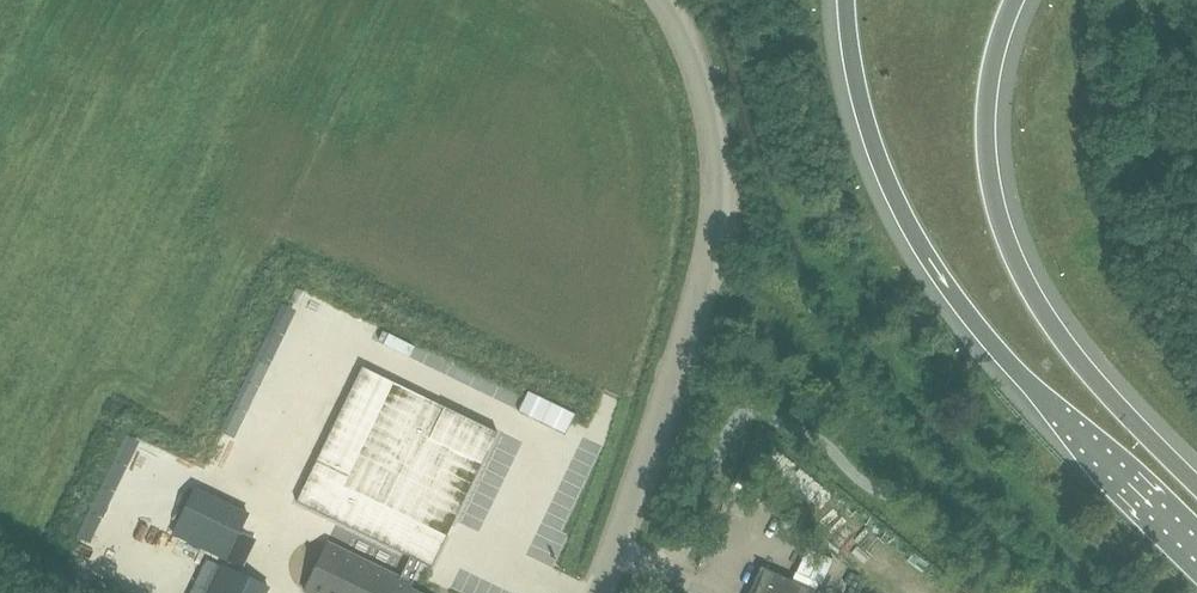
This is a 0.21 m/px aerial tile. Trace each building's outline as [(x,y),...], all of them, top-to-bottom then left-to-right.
[(362,367),(300,503),(436,565),(498,430),(362,367)] [(226,559),(248,514),(194,488),(173,533),(226,559)] [(312,592),(416,592),(418,587),(325,544),(305,589),(312,592)] [(210,592),(265,592),(268,587),(223,565),(210,592)] [(815,591),(761,567),(750,592),(814,592),(815,591)]
